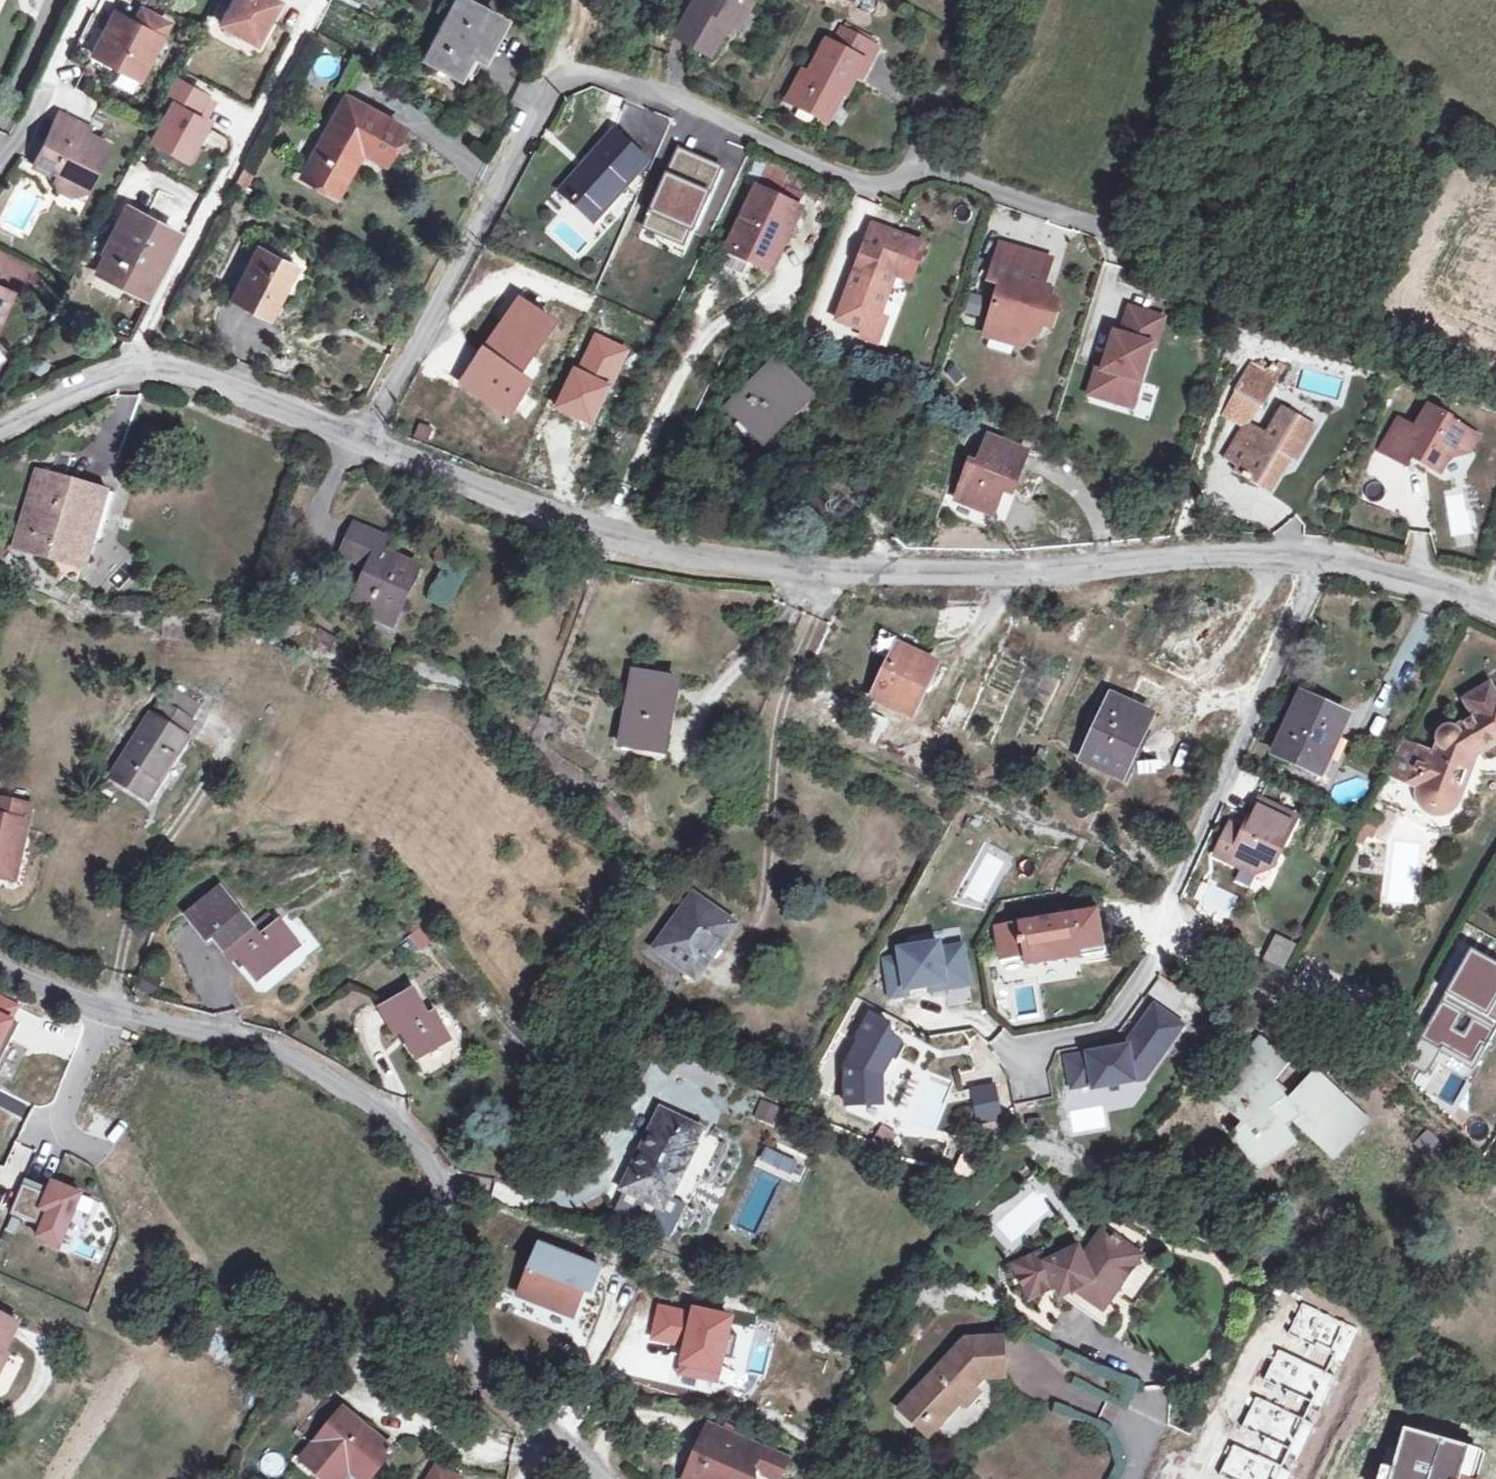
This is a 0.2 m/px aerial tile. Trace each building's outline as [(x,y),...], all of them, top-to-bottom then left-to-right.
[(281,1),(280,0),(235,0),(223,22),(258,42),(281,1)] [(487,55),(506,19),(467,0),(459,0),(428,59),(461,75),(475,49),(487,55)] [(740,22),(751,0),(694,0),(676,34),(711,53),(730,17),(740,22)] [(123,6),(102,50),(125,61),(147,72),(169,28),(175,15),(148,2),(142,15),(123,6)] [(841,92),(850,96),(877,45),(843,27),(834,44),(828,41),(810,75),(804,72),(789,101),(825,120),(841,92)] [(147,72),(125,61),(117,76),(150,92),(166,60),(160,57),(173,30),(169,28),(147,72)] [(474,81),(487,55),(475,49),(461,75),(474,81)] [(199,70),(206,58),(197,53),(191,65),(199,70)] [(210,119),(198,113),(209,93),(178,76),(167,97),(176,102),(156,138),(183,153),(192,138),(198,142),(210,119)] [(834,125),(850,96),(841,92),(825,120),(834,125)] [(385,163),(404,128),(349,98),(307,176),(340,194),(364,151),(385,163)] [(73,186),(87,195),(112,147),(90,135),(92,131),(61,116),(45,146),(62,155),(50,175),(58,179),(62,191),(73,186)] [(611,195),(644,158),(616,133),(561,193),(593,223),(615,199),(611,195)] [(190,157),(198,142),(192,138),(183,153),(190,157)] [(62,155),(45,146),(33,166),(50,175),(62,155)] [(246,191),(255,174),(245,168),(236,185),(246,191)] [(73,186),(62,191),(75,198),(87,195),(73,186)] [(782,238),(789,241),(805,209),(760,187),(729,251),(767,269),(782,238)] [(161,254),(168,258),(180,233),(130,208),(118,230),(121,231),(111,252),(109,252),(99,271),(140,293),(161,254)] [(927,245),(875,225),(839,320),(864,330),(871,311),(882,315),(897,276),(899,271),(915,276),(927,245)] [(782,238),(767,269),(774,273),(789,241),(782,238)] [(1043,292),(1052,262),(1003,246),(992,281),(1003,284),(989,330),(1022,341),(1027,326),(1043,331),(1051,307),(1034,302),(1037,295),(1043,292)] [(279,291),(294,265),(261,248),(234,299),(271,318),(284,293),(279,291)] [(147,296),(168,258),(161,254),(140,293),(147,296)] [(899,271),(897,276),(913,282),(915,276),(899,271)] [(12,293),(0,287),(0,319),(12,293)] [(1034,302),(1051,307),(1054,297),(1043,292),(1037,295),(1034,302)] [(519,379),(530,365),(557,325),(523,301),(464,385),(512,418),(532,388),(519,379)] [(1100,367),(1092,394),(1121,403),(1123,396),(1137,400),(1154,345),(1158,346),(1166,318),(1132,308),(1124,335),(1117,333),(1110,359),(1106,369),(1100,367)] [(871,311),(864,330),(875,334),(882,315),(871,311)] [(1261,354),(1238,393),(1264,408),(1294,357),(1287,353),(1280,364),(1261,354)] [(1103,357),(1100,367),(1106,369),(1110,359),(1103,357)] [(801,409),(813,396),(779,361),(732,408),(765,441),(799,407),(801,409)] [(542,374),(530,365),(519,379),(532,388),(542,374)] [(1264,408),(1238,393),(1230,407),(1255,422),(1264,408)] [(1123,396),(1121,403),(1135,407),(1137,400),(1123,396)] [(1272,416),(1277,420),(1285,407),(1280,403),(1272,416)] [(1452,421),(1453,419),(1430,406),(1418,429),(1400,419),(1382,451),(1408,466),(1413,457),(1442,473),(1450,458),(1471,453),(1480,437),(1452,421)] [(1285,407),(1277,420),(1269,434),(1258,428),(1252,437),(1242,431),(1226,458),(1239,465),(1235,471),(1260,486),(1280,452),(1292,459),(1296,461),(1317,426),(1285,407)] [(1015,479),(1035,488),(1048,457),(995,435),(983,464),(977,461),(962,497),(1000,513),(1010,489),(1015,479)] [(1272,492),(1292,459),(1280,452),(1260,486),(1272,492)] [(35,519),(28,516),(19,547),(41,554),(44,545),(87,558),(93,536),(106,490),(107,488),(42,469),(33,499),(41,501),(35,519)] [(1031,497),(1035,488),(1015,479),(1010,489),(1031,497)] [(115,493),(106,490),(93,536),(101,539),(115,493)] [(33,499),(28,516),(35,519),(41,501),(33,499)] [(377,614),(395,622),(421,566),(383,549),(389,538),(359,524),(346,554),(373,567),(357,605),(377,614)] [(79,585),(87,558),(44,545),(41,554),(36,571),(79,585)] [(447,614),(465,587),(446,574),(428,602),(447,614)] [(392,628),(395,622),(377,614),(374,620),(392,628)] [(283,629),(266,627),(264,641),(281,643),(283,629)] [(336,650),(340,639),(328,634),(324,644),(336,650)] [(913,713),(937,664),(901,647),(877,697),(913,713)] [(669,702),(678,703),(682,680),(636,671),(624,745),(660,751),(669,702)] [(161,703),(191,721),(199,708),(168,690),(161,703)] [(1324,773),(1349,717),(1303,694),(1277,751),(1324,773)] [(1126,778),(1153,716),(1114,698),(1085,760),(1126,778)] [(1414,769),(1425,774),(1420,787),(1420,792),(1420,797),(1423,803),(1426,807),(1430,809),(1435,812),(1446,813),(1456,808),(1460,805),(1482,753),(1495,745),(1495,700),(1487,706),(1488,710),(1460,726),(1448,728),(1444,729),(1441,734),(1440,737),(1442,741),(1437,753),(1423,748),(1414,769)] [(669,753),(678,703),(669,702),(660,751),(669,753)] [(161,703),(115,777),(151,799),(197,724),(191,721),(161,703)] [(1425,774),(1414,769),(1409,782),(1420,787),(1425,774)] [(1262,797),(1245,831),(1231,824),(1216,854),(1254,873),(1260,861),(1272,867),(1299,815),(1262,797)] [(32,807),(0,800),(0,878),(6,879),(11,860),(21,854),(32,807)] [(1369,812),(1360,830),(1370,834),(1378,817),(1369,812)] [(14,881),(21,854),(11,860),(6,879),(14,881)] [(283,922),(264,936),(224,887),(189,915),(211,941),(216,937),(236,960),(241,955),(260,979),(303,945),(283,922)] [(1205,888),(1204,911),(1228,912),(1229,890),(1205,888)] [(725,943),(739,923),(696,894),(658,948),(694,973),(719,939),(725,943)] [(1000,926),(1005,960),(1029,956),(1030,966),(1107,952),(1102,909),(1000,926)] [(425,950),(434,941),(422,927),(412,935),(425,950)] [(1284,965),(1294,945),(1278,937),(1268,957),(1284,965)] [(932,985),(947,983),(948,988),(971,984),(965,946),(943,950),(942,943),(902,949),(904,957),(888,960),(894,996),(910,994),(909,989),(932,985)] [(1471,950),(1422,1036),(1475,1072),(1495,1038),(1495,963),(1471,950)] [(1029,956),(1005,960),(1007,970),(1030,966),(1029,956)] [(436,1011),(431,1014),(415,988),(383,1008),(399,1035),(404,1032),(420,1058),(453,1039),(436,1011)] [(1,1068),(22,1026),(13,1022),(20,1008),(0,998),(0,1068),(1,1068)] [(1186,1026),(1156,1005),(1138,1031),(1140,1033),(1131,1046),(1090,1053),(1069,1057),(1074,1088),(1095,1084),(1096,1089),(1147,1079),(1186,1026)] [(892,1024),(873,1013),(860,1037),(863,1038),(848,1065),(848,1100),(885,1100),(885,1075),(894,1057),(899,1060),(908,1044),(888,1033),(892,1024)] [(1345,1126),(1359,1111),(1318,1071),(1295,1096),(1277,1081),(1291,1062),(1262,1039),(1216,1096),(1244,1119),(1247,1118),(1252,1122),(1239,1138),(1251,1155),(1265,1145),(1275,1157),(1295,1143),(1284,1126),(1298,1117),(1305,1123),(1303,1126),(1337,1157),(1356,1136),(1345,1126)] [(1447,1070),(1437,1095),(1451,1101),(1462,1076),(1447,1070)] [(998,1085),(974,1089),(981,1122),(1004,1118),(998,1085)] [(753,1121),(774,1129),(782,1108),(761,1100),(753,1121)] [(696,1146),(703,1129),(664,1110),(625,1189),(665,1208),(672,1193),(675,1194),(698,1147),(696,1146)] [(1370,1121),(1359,1111),(1345,1126),(1356,1136),(1370,1121)] [(884,1124),(874,1141),(892,1152),(902,1135),(884,1124)] [(1434,1155),(1446,1143),(1435,1130),(1422,1142),(1434,1155)] [(982,1160),(989,1145),(977,1140),(970,1155),(982,1160)] [(892,1152),(874,1141),(863,1159),(880,1169),(890,1154),(892,1152)] [(1260,1168),(1275,1157),(1265,1145),(1251,1155),(1260,1168)] [(41,1239),(63,1248),(85,1196),(55,1184),(50,1196),(26,1185),(13,1215),(45,1228),(41,1239)] [(1081,1289),(1108,1309),(1148,1256),(1122,1237),(1104,1261),(1094,1253),(1088,1256),(1085,1247),(1051,1261),(1048,1253),(1021,1263),(1035,1298),(1062,1286),(1070,1283),(1074,1292),(1081,1289)] [(593,1286),(601,1266),(543,1243),(522,1296),(573,1316),(586,1283),(593,1286)] [(1066,1296),(1074,1292),(1070,1283),(1062,1286),(1066,1296)] [(1100,1320),(1108,1309),(1081,1289),(1074,1292),(1066,1296),(1100,1320)] [(723,1388),(737,1322),(658,1305),(650,1344),(684,1351),(678,1379),(723,1388)] [(10,1354),(7,1352),(21,1323),(0,1313),(0,1375),(10,1354)] [(927,1377),(907,1405),(937,1426),(959,1395),(966,1399),(975,1386),(968,1382),(976,1371),(997,1368),(993,1333),(955,1338),(938,1362),(944,1367),(933,1381),(927,1377)] [(938,1362),(927,1377),(933,1381),(944,1367),(938,1362)] [(314,1417),(329,1429),(346,1409),(331,1397),(314,1417)] [(937,1426),(907,1405),(900,1415),(930,1436),(937,1426)] [(395,1450),(346,1409),(329,1429),(304,1460),(327,1478),(336,1478),(346,1466),(358,1462),(374,1475),(395,1450)] [(758,1466),(765,1469),(767,1472),(782,1478),(790,1460),(764,1449),(714,1428),(693,1478),(752,1478),(758,1466)] [(432,1473),(441,1478),(464,1478),(440,1463),(432,1473)]
